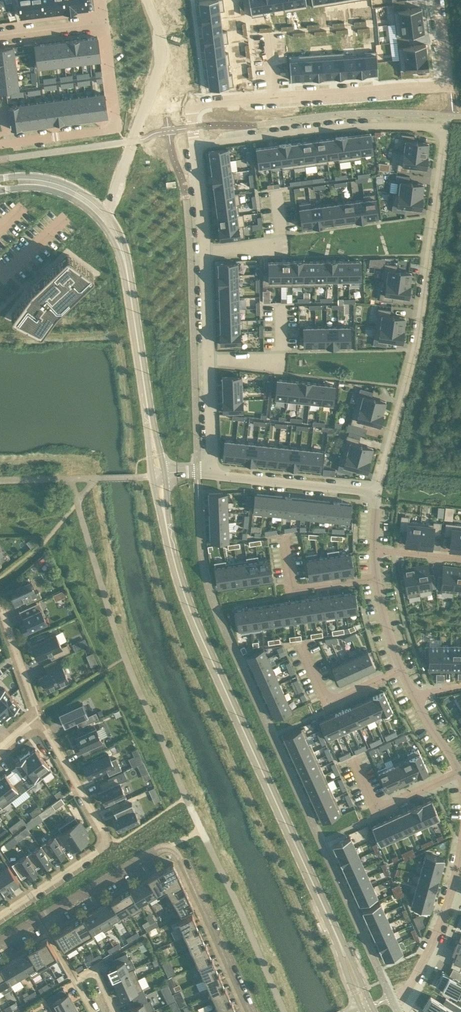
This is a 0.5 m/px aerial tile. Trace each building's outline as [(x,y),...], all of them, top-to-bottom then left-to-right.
[(20,16),(32,14),(31,0),(19,0),(20,16)] [(32,14),(43,13),(41,0),(31,0),(32,14)] [(43,13),(54,12),(52,0),(41,0),(43,13)] [(54,12),(64,10),(65,10),(63,0),(52,0),(54,12)] [(65,10),(64,10),(64,12),(76,10),(76,9),(75,9),(74,0),(63,0),(65,10)] [(75,9),(76,9),(87,8),(86,0),(74,0),(75,9)] [(199,1),(200,13),(219,10),(219,11),(224,10),(223,0),(204,0),(199,1)] [(251,16),(264,14),(263,12),(262,5),(261,0),(249,0),(251,16)] [(262,5),(263,12),(274,10),(274,8),(273,8),(272,0),(261,0),(262,5)] [(273,8),(274,8),(283,6),(284,6),(283,0),(272,0),(273,8)] [(284,6),(283,6),(284,11),(295,9),(294,0),(283,0),(284,6)] [(295,9),(307,7),(306,0),(294,0),(295,9)] [(312,6),(314,6),(315,12),(323,11),(322,5),(324,5),(323,0),(311,0),(312,6)] [(392,4),(386,5),(388,23),(394,22),(422,19),(421,7),(405,9),(404,3),(392,4)] [(219,10),(200,13),(201,23),(221,21),(219,11),(219,10)] [(388,23),(387,23),(389,42),(397,41),(408,39),(408,34),(420,32),(424,32),(422,19),(394,22),(388,23)] [(221,21),(201,23),(203,34),(222,32),(222,31),(221,26),(221,21)] [(222,32),(203,34),(204,45),(223,42),(223,43),(228,42),(227,30),(222,31),(222,32)] [(97,37),(87,38),(89,60),(100,59),(97,37)] [(79,39),(78,39),(81,61),(89,60),(87,38),(79,39)] [(79,39),(70,40),(73,62),(81,61),(78,39),(79,39)] [(408,39),(397,41),(399,59),(427,56),(425,43),(409,45),(408,39)] [(70,40),(62,41),(64,64),(73,62),(70,40)] [(62,41),(53,42),(56,65),(64,64),(62,41)] [(53,42),(45,43),(48,66),(56,65),(53,42)] [(223,42),(204,45),(205,55),(225,53),(224,52),(224,48),(223,43),(223,42)] [(45,43),(34,45),(37,67),(48,66),(45,43)] [(365,51),(364,51),(364,55),(365,55),(366,74),(378,73),(377,62),(376,50),(376,44),(364,45),(365,51)] [(0,47),(0,56),(14,55),(13,46),(0,47)] [(344,51),(332,52),(334,76),(345,75),(343,54),(344,54),(344,51)] [(225,53),(205,55),(207,66),(228,63),(228,64),(229,64),(228,52),(224,52),(225,53)] [(332,52),(321,53),(323,77),(334,76),(332,52)] [(321,53),(311,54),(312,78),(323,77),(321,53)] [(344,54),(343,54),(345,75),(355,75),(354,55),(355,55),(354,53),(344,54)] [(300,54),(289,55),(290,79),(302,78),(300,54)] [(311,54),(300,54),(302,78),(312,78),(311,54)] [(15,63),(14,55),(0,56),(0,65),(15,63)] [(355,55),(354,55),(355,75),(366,74),(365,55),(364,55),(355,55)] [(427,56),(399,59),(401,78),(413,76),(412,70),(428,68),(427,56)] [(0,65),(0,73),(16,71),(15,63),(0,65)] [(228,63),(207,66),(208,77),(230,74),(229,74),(228,64),(228,63)] [(0,73),(0,82),(17,80),(16,71),(0,73)] [(230,74),(208,77),(209,89),(233,86),(232,73),(229,74),(230,74)] [(0,82),(0,91),(18,89),(17,80),(0,82)] [(104,93),(94,95),(97,117),(107,116),(104,93)] [(94,95),(85,96),(88,118),(97,117),(94,95)] [(85,96),(77,97),(80,119),(88,118),(85,96)] [(77,97),(69,98),(72,120),(80,119),(77,97)] [(69,98),(60,99),(63,122),(63,121),(72,120),(69,98)] [(60,99),(52,100),(55,123),(63,122),(60,99)] [(52,100),(44,101),(47,123),(54,122),(54,123),(55,123),(52,100)] [(44,101),(35,103),(38,125),(47,123),(44,101)] [(35,103),(27,104),(30,126),(38,125),(35,103)] [(27,104),(18,105),(21,127),(30,126),(27,104)] [(18,105),(8,106),(11,129),(21,127),(18,105)] [(370,133),(358,134),(361,153),(361,156),(373,154),(373,152),(370,133)] [(403,140),(401,151),(401,152),(426,155),(428,143),(413,141),(414,135),(401,133),(400,140),(403,140)] [(347,136),(350,160),(362,158),(361,156),(361,153),(358,134),(347,136)] [(347,135),(335,137),(336,137),(338,156),(338,161),(350,160),(347,136),(347,135)] [(335,137),(324,139),(327,158),(338,156),(336,137),(335,137)] [(328,163),(327,158),(324,139),(313,140),(316,164),(328,163)] [(313,140),(302,142),(305,166),(316,164),(313,140)] [(305,166),(302,142),(291,143),(290,143),(293,167),(305,166)] [(290,143),(291,143),(278,144),(279,145),(282,164),(281,164),(282,169),(293,167),(290,143)] [(270,165),(271,165),(281,164),(282,164),(279,145),(268,146),(270,165)] [(271,168),(271,165),(270,165),(268,146),(256,148),(259,169),(271,168)] [(210,162),(229,160),(228,148),(209,151),(210,162)] [(401,152),(401,151),(399,151),(396,170),(409,172),(410,166),(425,168),(427,155),(426,155),(401,152)] [(210,162),(212,173),(212,174),(231,171),(229,160),(210,162)] [(232,182),(233,183),(235,183),(233,170),(231,171),(212,174),(212,173),(211,173),(213,186),(213,185),(232,182)] [(398,181),(396,192),(396,193),(421,196),(421,195),(423,184),(409,182),(409,176),(396,174),(395,180),(398,181)] [(234,193),(233,183),(232,182),(213,185),(215,196),(234,193)] [(234,193),(215,196),(216,206),(238,203),(238,204),(240,204),(238,192),(234,193)] [(422,196),(421,195),(421,196),(396,193),(396,192),(394,192),(391,211),(407,213),(407,207),(420,208),(422,196)] [(363,195),(363,199),(364,199),(366,218),(367,218),(378,217),(375,193),(363,195)] [(364,199),(363,199),(353,201),(356,220),(355,220),(367,219),(367,218),(366,218),(364,199)] [(302,227),(312,225),(313,225),(310,204),(311,204),(310,201),(299,203),(302,227)] [(356,220),(353,201),(342,202),(345,221),(355,220),(356,220)] [(313,225),(312,225),(312,226),(324,225),(324,224),(321,205),(322,205),(321,202),(311,204),(310,204),(313,225)] [(332,204),(334,223),(345,221),(342,202),(332,204)] [(238,203),(216,206),(218,217),(239,214),(238,204),(238,203)] [(332,204),(322,205),(321,205),(324,224),(334,223),(332,204)] [(239,214),(218,217),(219,227),(219,228),(243,225),(244,224),(243,214),(239,214)] [(219,228),(219,227),(218,227),(220,240),(244,237),(243,225),(219,228)] [(31,287),(13,311),(19,315),(17,320),(34,328),(36,322),(43,328),(56,310),(64,303),(61,299),(65,295),(68,299),(90,278),(91,277),(92,276),(93,275),(93,274),(93,273),(93,272),(92,271),(91,271),(91,270),(90,270),(90,269),(89,269),(88,268),(71,256),(71,255),(70,255),(69,254),(68,254),(67,254),(66,254),(65,255),(64,256),(63,257),(61,258),(58,262),(50,269),(43,276),(31,287)] [(291,261),(292,285),(303,285),(303,261),(303,260),(291,261)] [(337,260),(325,260),(325,261),(326,280),(337,280),(337,260)] [(337,280),(337,282),(349,282),(349,280),(348,260),(337,260),(337,280)] [(360,260),(348,260),(349,280),(349,286),(360,285),(360,279),(361,279),(360,260)] [(280,285),(280,261),(268,261),(268,272),(262,272),(262,286),(280,285)] [(280,261),(280,285),(292,285),(291,261),(280,261)] [(303,261),(303,285),(314,285),(314,261),(303,261)] [(326,285),(326,280),(325,261),(314,261),(314,285),(326,285)] [(218,275),(238,274),(237,262),(218,263),(218,274),(218,275)] [(409,284),(411,272),(396,270),(397,264),(384,262),(381,280),(386,281),(409,284)] [(218,275),(218,274),(218,287),(219,287),(219,286),(238,286),(238,274),(218,275)] [(409,284),(386,281),(384,293),(380,293),(379,299),(392,301),(393,295),(408,297),(410,284),(409,284)] [(219,298),(238,297),(238,286),(219,286),(219,287),(219,298)] [(238,297),(219,298),(220,309),(239,308),(238,297)] [(391,309),(378,307),(375,326),(403,329),(405,317),(390,315),(391,309)] [(220,320),(239,320),(239,308),(220,309),(220,320)] [(240,331),(239,320),(220,320),(220,331),(220,332),(240,331)] [(315,346),(315,326),(303,326),(303,346),(315,346)] [(315,326),(315,346),(326,345),(327,345),(326,326),(315,326)] [(338,326),(326,326),(327,345),(326,345),(326,346),(338,346),(338,345),(338,326)] [(338,345),(350,345),(350,326),(338,326),(338,345)] [(403,329),(375,326),(373,344),(386,346),(387,340),(402,342),(403,329)] [(220,332),(220,331),(220,344),(240,343),(240,331),(220,332)] [(222,388),(242,387),(241,376),(222,376),(222,388)] [(275,398),(286,399),(289,380),(277,379),(275,398)] [(300,381),(299,381),(289,380),(286,399),(298,400),(300,381)] [(298,400),(309,401),(311,382),(312,382),(299,380),(299,381),(300,381),(298,400)] [(309,401),(320,403),(323,383),(312,382),(311,382),(309,401)] [(334,385),(323,383),(320,403),(332,404),(334,385)] [(223,399),(223,400),(242,399),(242,387),(222,388),(223,399)] [(360,388),(355,406),(382,413),(382,412),(385,401),(371,397),(373,391),(360,388)] [(242,411),(242,399),(223,400),(223,399),(222,399),(223,412),(242,411)] [(382,412),(382,413),(355,406),(350,424),(363,427),(364,421),(379,425),(382,412)] [(347,434),(342,452),(369,459),(372,447),(358,443),(359,438),(358,437),(347,434)] [(233,460),(235,441),(224,440),(222,459),(233,460)] [(235,441),(233,460),(244,461),(246,442),(235,441)] [(257,443),(246,442),(244,461),(244,462),(255,463),(255,462),(257,443)] [(255,462),(266,463),(268,444),(257,443),(255,462)] [(276,465),(278,445),(268,444),(266,463),(276,465)] [(289,447),(278,445),(276,465),(287,466),(289,447)] [(287,466),(298,468),(298,467),(300,448),(289,447),(287,466)] [(298,467),(309,468),(311,449),(300,448),(298,467)] [(322,450),(311,449),(309,468),(320,469),(322,450)] [(370,459),(369,459),(342,452),(337,470),(350,474),(352,468),(366,472),(370,459)] [(209,503),(227,502),(227,492),(209,493),(209,503)] [(263,512),(264,494),(254,493),(252,511),(263,512)] [(263,512),(272,513),(274,495),(264,494),(263,512)] [(281,514),(283,496),(274,495),(272,513),(281,514)] [(281,514),(291,515),(293,497),(283,496),(281,514)] [(293,497),(291,515),(301,516),(302,498),(293,497)] [(301,516),(310,517),(312,499),(302,498),(301,516)] [(321,500),(312,499),(310,517),(320,518),(321,500)] [(320,518),(329,519),(331,501),(321,500),(320,518)] [(331,501),(329,519),(339,520),(341,502),(331,501)] [(209,503),(209,513),(228,512),(227,502),(209,503)] [(351,503),(341,502),(339,520),(349,521),(351,503)] [(209,513),(210,522),(228,522),(228,512),(209,513)] [(401,515),(399,529),(407,530),(405,544),(418,546),(420,522),(408,521),(409,516),(401,515)] [(420,522),(418,546),(431,547),(432,533),(439,533),(441,522),(433,521),(433,523),(420,522)] [(228,531),(228,522),(210,522),(210,532),(228,531)] [(444,534),(451,535),(450,549),(460,550),(460,524),(445,522),(444,534)] [(228,531),(210,532),(210,542),(229,541),(228,531)] [(339,554),(338,549),(327,551),(327,555),(328,555),(331,574),(341,573),(339,554)] [(316,552),(305,554),(309,578),(320,576),(317,557),(316,552)] [(339,554),(341,573),(353,571),(350,552),(349,552),(339,554)] [(246,557),(246,559),(247,559),(250,581),(261,579),(258,560),(257,555),(246,557)] [(328,555),(327,555),(317,557),(320,576),(331,574),(328,555)] [(269,558),(258,560),(261,579),(272,577),(269,558)] [(236,561),(239,582),(250,581),(247,559),(246,559),(236,561)] [(225,562),(226,562),(225,560),(214,562),(217,585),(228,584),(225,562)] [(236,561),(226,562),(225,562),(228,584),(239,582),(236,561)] [(427,565),(415,567),(419,590),(431,588),(431,587),(435,587),(433,575),(429,576),(427,565)] [(437,577),(436,589),(440,589),(440,590),(453,591),(455,568),(443,566),(442,578),(437,577)] [(405,580),(401,581),(402,587),(406,587),(408,596),(420,594),(419,590),(415,567),(403,569),(405,580)] [(453,591),(460,592),(460,568),(455,568),(453,591)] [(30,581),(28,577),(20,584),(21,585),(16,587),(18,591),(11,594),(15,602),(24,598),(26,603),(41,597),(39,591),(35,593),(32,585),(33,585),(31,580),(30,581)] [(62,582),(50,588),(52,592),(64,586),(62,582)] [(354,591),(343,593),(346,612),(357,610),(354,591)] [(347,614),(346,612),(343,593),(332,594),(335,613),(334,613),(335,616),(347,614)] [(332,594),(321,596),(324,615),(325,615),(334,613),(335,613),(332,594)] [(324,615),(321,596),(311,598),(314,617),(313,617),(313,619),(325,617),(325,615),(324,615)] [(311,598),(300,599),(303,618),(304,618),(313,617),(314,617),(311,598)] [(304,621),(304,618),(303,618),(300,599),(289,601),(293,622),(304,621)] [(289,601),(279,602),(282,624),(293,622),(289,601)] [(268,604),(271,625),(282,624),(279,602),(268,604)] [(36,603),(22,609),(25,615),(24,616),(26,622),(21,624),(25,632),(28,630),(28,632),(37,627),(37,626),(46,622),(40,609),(39,609),(36,603)] [(271,625),(268,604),(257,606),(261,627),(271,625)] [(261,627),(257,606),(247,607),(250,631),(262,629),(261,627)] [(250,631),(247,607),(235,609),(239,633),(250,631)] [(52,651),(54,658),(69,651),(66,644),(61,646),(55,633),(45,638),(44,636),(37,640),(37,642),(31,644),(37,658),(52,651)] [(74,649),(86,643),(84,638),(72,643),(74,649)] [(425,646),(425,656),(429,656),(429,658),(429,669),(440,669),(440,645),(440,639),(429,639),(429,645),(429,646),(425,646)] [(440,645),(440,669),(451,669),(451,645),(440,645)] [(451,669),(460,669),(460,645),(451,645),(451,669)] [(247,655),(251,664),(267,657),(263,648),(247,655)] [(367,650),(358,655),(366,671),(375,667),(367,650)] [(350,659),(357,675),(366,671),(358,655),(350,659)] [(251,664),(255,673),(271,665),(267,657),(251,664)] [(357,675),(350,659),(341,663),(348,679),(357,675)] [(59,660),(48,665),(45,667),(47,672),(39,676),(43,684),(45,683),(48,689),(58,684),(59,687),(66,683),(65,681),(68,680),(59,660)] [(348,679),(341,663),(332,667),(339,683),(348,679)] [(271,665),(255,673),(259,682),(275,674),(271,665)] [(263,691),(279,683),(275,674),(259,682),(263,691)] [(267,699),(284,692),(279,683),(263,691),(267,699)] [(11,714),(15,710),(14,709),(19,705),(4,687),(0,691),(0,702),(11,714)] [(383,691),(373,696),(382,716),(392,711),(383,691)] [(267,699),(271,708),(288,700),(284,692),(267,699)] [(373,696),(365,700),(374,720),(382,716),(373,696)] [(292,710),(288,700),(271,708),(275,717),(292,710)] [(365,700),(358,703),(367,723),(374,720),(365,700)] [(0,721),(5,716),(6,718),(11,714),(0,702),(0,721)] [(82,702),(58,713),(64,726),(76,721),(78,727),(98,718),(95,711),(88,715),(82,702)] [(358,703),(350,707),(359,726),(367,723),(358,703)] [(350,707),(342,710),(351,730),(359,726),(350,707)] [(342,710),(335,714),(344,733),(351,730),(342,710)] [(335,714),(327,717),(336,737),(344,733),(335,714)] [(327,717),(319,721),(328,740),(336,737),(327,717)] [(76,742),(73,743),(77,751),(87,747),(90,753),(106,746),(103,739),(101,740),(95,727),(86,731),(85,730),(78,733),(78,734),(73,737),(76,742)] [(303,727),(283,736),(287,744),(304,736),(306,735),(303,727)] [(304,736),(287,744),(290,752),(308,744),(310,743),(313,741),(310,734),(306,735),(304,736)] [(308,744),(290,752),(294,759),(313,751),(310,743),(308,744)] [(132,749),(134,754),(129,756),(132,765),(143,760),(137,746),(132,749)] [(24,754),(42,777),(52,770),(35,748),(30,752),(29,750),(24,754)] [(417,748),(407,753),(408,756),(417,775),(417,776),(428,771),(417,748)] [(313,751),(294,759),(297,767),(317,758),(313,751)] [(111,759),(107,752),(98,756),(98,755),(91,758),(92,759),(83,763),(89,777),(106,769),(109,775),(121,769),(116,757),(111,759)] [(26,789),(42,777),(24,754),(20,757),(21,759),(15,763),(24,774),(18,779),(26,789)] [(408,756),(401,759),(409,779),(417,775),(408,756)] [(317,758),(297,767),(301,775),(320,766),(317,758)] [(401,759),(392,763),(393,765),(394,765),(402,782),(409,779),(401,759)] [(143,762),(138,764),(141,772),(146,769),(147,769),(143,762)] [(387,768),(386,768),(394,785),(402,782),(394,765),(393,765),(387,768)] [(320,766),(301,775),(304,782),(324,774),(320,766)] [(386,766),(377,770),(386,789),(394,785),(386,768),(387,768),(386,766)] [(100,791),(98,792),(101,798),(102,797),(105,802),(125,793),(120,782),(127,779),(123,770),(108,778),(108,779),(100,783),(102,789),(99,790),(100,791)] [(11,800),(21,793),(26,789),(18,779),(13,783),(5,772),(0,776),(0,785),(11,800)] [(324,774),(304,782),(308,790),(327,781),(324,774)] [(327,781),(308,790),(311,798),(331,789),(327,781)] [(11,800),(0,785),(0,809),(11,800)] [(331,789),(311,798),(315,805),(334,797),(331,789)] [(54,794),(58,799),(61,797),(64,794),(60,790),(54,794)] [(58,799),(51,804),(55,808),(64,801),(61,797),(58,799)] [(334,797),(315,805),(318,813),(338,804),(334,797)] [(429,822),(439,817),(431,800),(421,804),(429,822)] [(140,820),(132,802),(113,810),(116,816),(113,817),(118,829),(140,820)] [(338,804),(318,813),(322,821),(341,812),(338,804)] [(421,804),(411,808),(411,809),(419,826),(429,822),(421,804)] [(419,826),(411,809),(401,813),(409,831),(419,826)] [(42,819),(38,813),(34,817),(38,822),(42,819)] [(401,813),(392,818),(399,835),(409,831),(401,813)] [(75,817),(67,822),(81,843),(87,839),(86,838),(87,837),(84,832),(87,831),(80,819),(78,821),(75,817)] [(392,818),(382,822),(390,839),(399,835),(392,818)] [(74,848),(81,843),(67,822),(58,828),(61,832),(54,836),(54,837),(62,849),(63,849),(70,844),(72,847),(73,847),(74,848)] [(390,839),(382,822),(371,827),(379,844),(390,839)] [(18,828),(14,823),(8,827),(12,832),(18,828)] [(22,838),(19,833),(14,836),(17,841),(22,838)] [(14,836),(8,840),(12,845),(18,842),(17,841),(14,836)] [(65,852),(63,849),(62,849),(54,837),(54,836),(40,845),(48,859),(49,858),(54,855),(57,859),(63,855),(62,854),(65,852)] [(337,855),(355,847),(350,837),(333,844),(337,855)] [(40,845),(26,854),(35,868),(40,864),(43,868),(49,864),(48,863),(51,861),(49,858),(48,859),(40,845)] [(355,847),(337,855),(341,865),(342,865),(359,857),(355,847)] [(444,858),(426,853),(422,864),(441,869),(444,858)] [(35,868),(26,854),(11,864),(20,877),(26,873),(29,877),(35,873),(34,872),(37,871),(35,868)] [(346,874),(364,867),(359,857),(342,865),(346,874)] [(157,871),(163,883),(178,874),(173,862),(157,871)] [(441,869),(422,864),(419,874),(438,879),(441,869)] [(9,888),(19,882),(8,865),(0,870),(0,874),(9,888)] [(364,867),(346,874),(351,884),(368,876),(364,867)] [(148,878),(157,894),(166,888),(167,888),(163,883),(157,871),(147,877),(148,878)] [(0,894),(9,888),(0,874),(0,894)] [(166,888),(172,897),(185,889),(178,874),(163,883),(167,888),(166,888)] [(435,890),(438,879),(419,874),(417,884),(435,890)] [(355,894),(373,886),(368,876),(351,884),(355,894)] [(148,899),(157,894),(148,878),(139,883),(148,899)] [(139,904),(148,899),(139,883),(129,889),(139,904)] [(432,900),(435,890),(417,884),(414,895),(432,900)] [(360,904),(377,896),(373,886),(355,894),(360,904)] [(139,904),(129,889),(120,894),(131,912),(130,912),(131,914),(141,908),(139,904)] [(180,912),(193,907),(185,889),(172,897),(180,912)] [(121,918),(130,912),(131,912),(120,894),(111,900),(121,918)] [(414,895),(411,906),(429,911),(432,900),(414,895)] [(112,923),(121,918),(111,900),(101,905),(112,923)] [(380,902),(362,910),(367,920),(385,912),(380,902)] [(112,923),(101,905),(92,911),(103,929),(102,929),(104,931),(114,925),(112,923)] [(93,934),(94,934),(102,929),(103,929),(92,911),(83,916),(93,934)] [(385,912),(367,920),(371,930),(389,922),(385,912)] [(173,928),(170,930),(175,939),(185,935),(198,929),(197,928),(195,923),(196,923),(192,913),(178,920),(170,923),(173,928)] [(418,915),(413,918),(418,928),(423,926),(418,915)] [(93,934),(83,916),(74,922),(84,940),(85,942),(95,936),(94,934),(93,934)] [(75,945),(84,940),(74,922),(64,927),(75,945)] [(389,922),(371,930),(376,939),(375,939),(375,940),(393,932),(389,922)] [(75,945),(64,927),(55,933),(66,953),(76,947),(75,945)] [(185,935),(191,949),(204,943),(202,937),(203,937),(198,928),(197,928),(198,929),(185,935)] [(393,932),(375,940),(380,950),(398,942),(393,932)] [(452,960),(453,960),(455,961),(460,963),(460,935),(460,934),(459,938),(458,940),(457,939),(453,947),(457,949),(455,954),(452,960)] [(49,965),(59,959),(46,938),(37,944),(46,960),(49,965)] [(191,949),(198,963),(211,958),(211,957),(208,952),(209,952),(205,942),(204,943),(191,949)] [(398,942),(380,950),(385,960),(402,952),(398,942)] [(46,960),(37,944),(27,949),(41,972),(50,967),(49,965),(46,960)] [(41,972),(27,949),(28,950),(19,956),(28,971),(29,973),(32,977),(41,972)] [(116,963),(107,967),(112,978),(133,968),(135,967),(131,957),(129,958),(126,952),(114,957),(116,963)] [(28,971),(19,956),(9,961),(20,979),(29,973),(28,971)] [(202,979),(204,978),(217,972),(215,966),(216,966),(212,957),(211,957),(211,958),(198,963),(195,964),(202,979)] [(163,962),(169,975),(176,972),(170,959),(163,962)] [(20,979),(9,961),(0,967),(11,984),(20,979)] [(78,972),(84,968),(81,964),(75,967),(78,972)] [(0,967),(0,988),(3,993),(13,987),(11,984),(0,967)] [(138,978),(133,968),(112,978),(117,987),(138,978)] [(460,992),(460,971),(459,970),(455,977),(449,974),(442,970),(435,984),(459,996),(460,992)] [(202,979),(199,981),(205,995),(211,993),(224,987),(224,986),(221,981),(222,981),(218,971),(217,972),(204,978),(202,979)] [(144,986),(149,984),(146,975),(140,977),(144,986)] [(145,994),(138,978),(117,987),(121,998),(130,994),(133,999),(145,994)] [(167,983),(160,987),(168,1002),(175,999),(167,983)] [(211,993),(217,1007),(230,1001),(228,995),(229,995),(225,986),(224,986),(224,987),(211,993)] [(183,995),(180,990),(172,993),(175,999),(183,995)] [(53,1011),(55,1011),(74,1002),(68,992),(60,997),(56,991),(45,998),(53,1011)] [(126,1009),(128,1011),(148,1011),(150,1011),(154,1009),(149,998),(147,999),(145,994),(133,999),(135,1005),(126,1009)] [(422,1008),(428,1011),(460,1011),(460,1007),(446,997),(442,1003),(430,995),(422,1008)] [(230,1001),(217,1007),(213,1009),(214,1011),(235,1011),(234,1010),(235,1009),(231,1000),(230,1001)] [(74,1002),(55,1011),(78,1011),(79,1011),(74,1002)]
